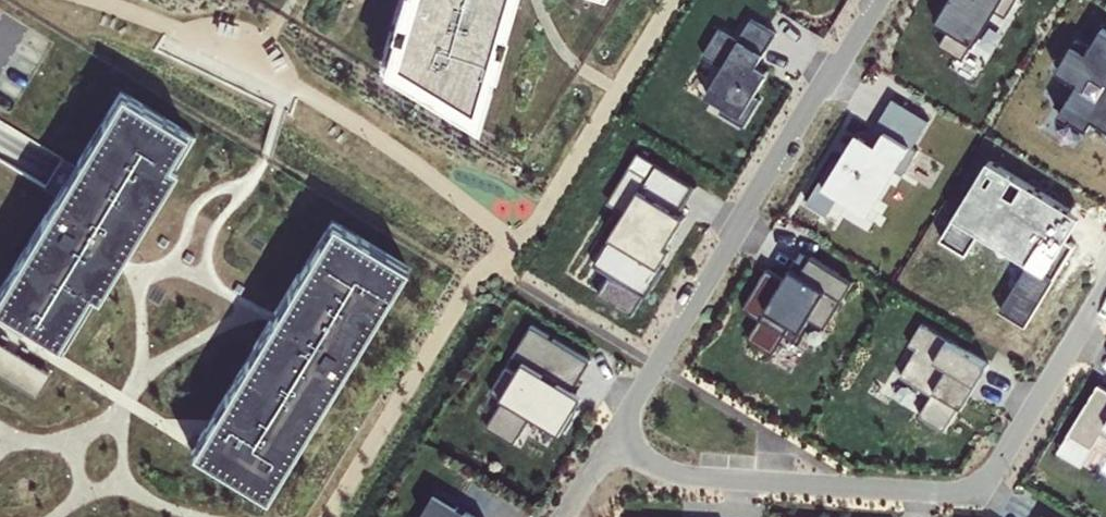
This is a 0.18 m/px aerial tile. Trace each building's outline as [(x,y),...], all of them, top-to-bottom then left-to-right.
[(393,60),(471,108),(503,0),(410,0),(393,60)] [(949,2),(945,0),(944,0),(934,17),(951,28),(940,45),(963,60),(994,9),(1006,17),(1016,0),(950,0),(949,2)] [(707,95),(725,105),(721,112),(745,126),(761,99),(755,96),(769,72),(758,65),(777,33),(752,18),(739,39),(720,27),(703,55),(723,67),(707,95)] [(1104,27),(1093,45),(1079,36),(1057,69),(1071,78),(1056,103),(1063,107),(1059,114),(1071,122),(1072,119),(1088,129),(1094,119),(1105,127),(1105,29),(1104,27)] [(0,286),(0,318),(61,355),(118,260),(195,134),(120,89),(0,286)] [(930,119),(893,97),(866,141),(859,137),(851,150),(854,152),(849,160),(843,156),(840,160),(835,157),(807,202),(826,214),(838,194),(867,212),(894,167),(904,173),(919,150),(913,146),(930,119)] [(631,166),(648,177),(626,212),(594,265),(611,275),(598,295),(632,316),(645,296),(648,298),(655,286),(650,284),(646,281),(657,264),(686,217),(680,213),(697,186),(640,151),(631,166)] [(990,160),(942,239),(968,255),(981,234),(1029,263),(1001,308),(1027,324),(1076,245),(1056,233),(1071,209),(990,160)] [(608,202),(626,212),(648,177),(631,166),(608,202)] [(201,432),(190,449),(266,495),(407,263),(331,217),(269,321),(201,432)] [(784,280),(794,285),(811,257),(802,251),(784,280)] [(784,280),(767,269),(743,308),(761,319),(749,339),(774,354),(786,334),(796,340),(809,319),(825,328),(853,282),(811,257),(794,285),(784,280)] [(661,267),(657,264),(646,281),(650,284),(661,267)] [(909,345),(916,349),(901,376),(932,395),(920,416),(945,431),(963,408),(960,406),(974,384),(977,386),(990,365),(927,320),(909,345)] [(487,427),(515,444),(532,416),(561,433),(562,431),(565,433),(578,411),(576,409),(583,397),(573,391),(591,361),(532,325),(514,355),(525,361),(517,373),(506,367),(491,391),(504,399),(487,427)] [(0,341),(0,374),(35,395),(50,372),(0,341)] [(960,406),(963,408),(977,386),(974,384),(960,406)] [(1100,384),(1069,435),(1093,449),(1102,434),(1105,437),(1105,388),(1100,384)] [(1083,466),(1093,449),(1069,435),(1059,451),(1083,466)] [(458,506),(461,501),(439,488),(421,516),(476,516),(458,506)]
